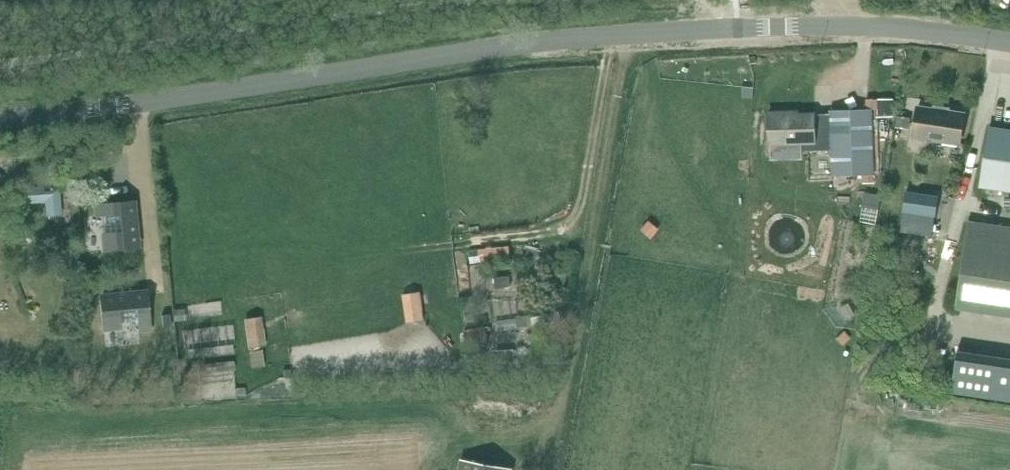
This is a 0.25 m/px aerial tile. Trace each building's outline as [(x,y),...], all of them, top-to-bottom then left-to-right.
[(877,99),(865,100),(865,107),(865,108),(871,108),(877,107),(877,99)] [(892,99),(877,99),(877,107),(878,117),(893,116),(892,99)] [(917,118),(915,134),(960,141),(964,113),(948,110),(949,107),(935,105),(934,108),(930,107),(919,106),(918,113),(917,118)] [(832,149),(830,149),(831,173),(873,171),(871,108),(865,108),(865,107),(831,108),(831,113),(832,149)] [(801,150),(830,149),(832,149),(831,113),(815,113),(815,111),(768,112),(769,144),(770,144),(770,159),(802,158),(801,150)] [(911,118),(898,116),(896,127),(909,130),(911,118)] [(990,125),(980,185),(1009,190),(1009,128),(990,125)] [(37,186),(20,187),(21,204),(45,202),(46,217),(62,216),(60,185),(57,185),(56,170),(36,171),(37,186)] [(907,191),(904,212),(936,216),(939,196),(907,191)] [(133,202),(96,206),(97,216),(119,214),(121,232),(104,233),(106,250),(137,247),(133,202)] [(970,219),(957,306),(1009,314),(1009,225),(970,219)] [(649,221),(642,230),(651,238),(658,229),(649,221)] [(509,275),(494,277),(495,289),(510,287),(509,275)] [(146,293),(102,297),(104,328),(121,327),(120,310),(137,308),(139,330),(150,329),(146,293)] [(421,293),(403,295),(407,323),(425,320),(421,293)] [(849,303),(839,309),(845,320),(855,315),(849,303)] [(169,315),(162,315),(163,327),(170,327),(169,315)] [(262,316),(244,319),(248,348),(266,345),(262,316)] [(950,389),(1009,398),(1009,356),(956,348),(950,389)] [(262,350),(249,352),(251,368),(265,366),(262,350)] [(198,371),(186,372),(188,387),(200,386),(198,371)] [(514,468),(461,459),(459,469),(514,469),(514,468)]
